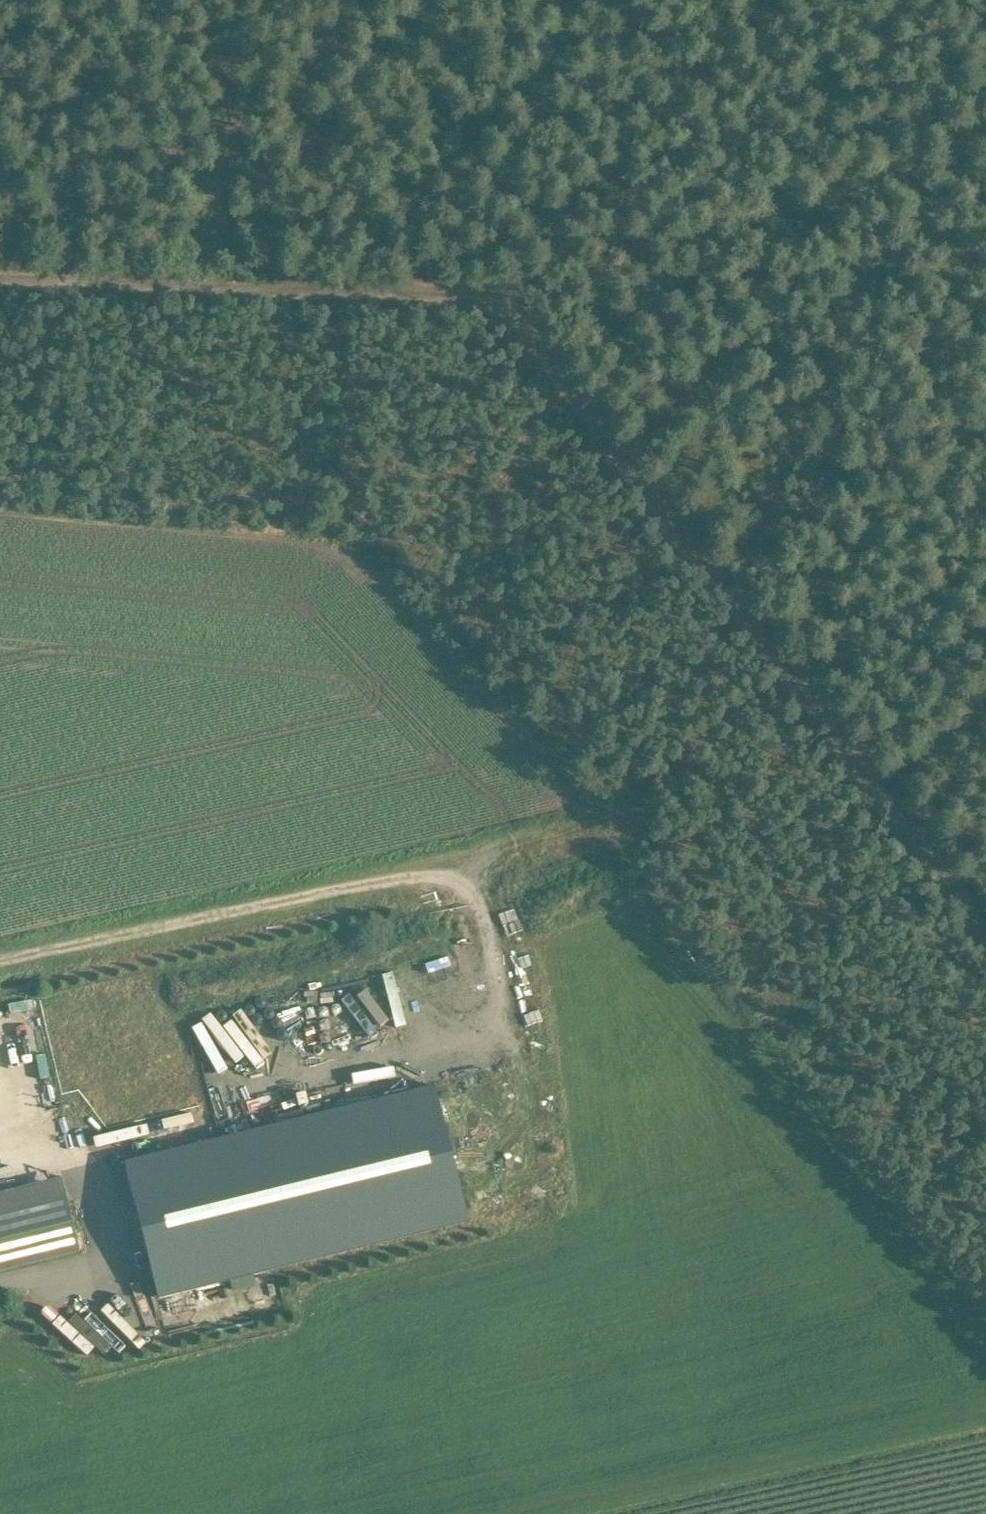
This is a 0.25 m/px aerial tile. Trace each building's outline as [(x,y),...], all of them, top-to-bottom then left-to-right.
[(356,998),(380,1036),(403,1021),(380,983),(356,998)] [(253,1068),(258,1065),(233,1016),(217,1024),(211,1012),(190,1023),(213,1067),(229,1059),(234,1067),(248,1060),(253,1068)] [(435,1085),(125,1162),(158,1298),(274,1269),(469,1221),(435,1085)] [(79,1252),(64,1194),(0,1210),(0,1272),(79,1252)]
